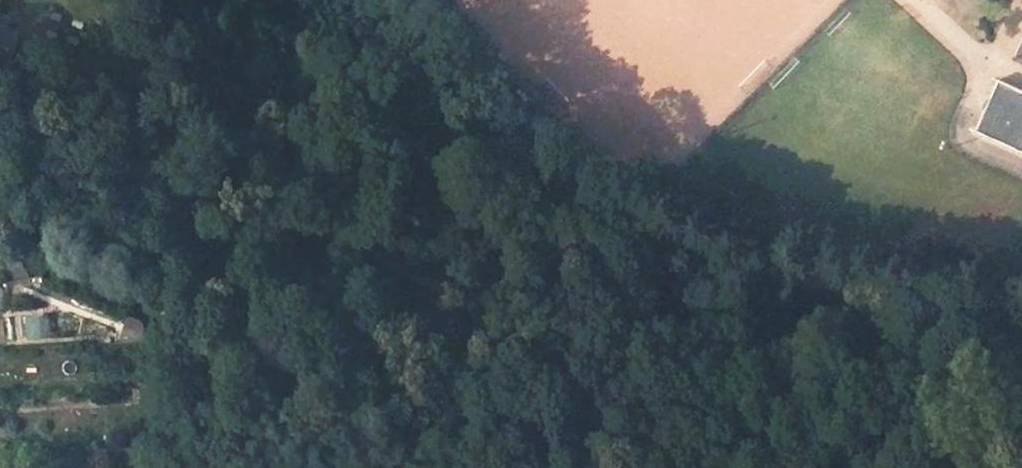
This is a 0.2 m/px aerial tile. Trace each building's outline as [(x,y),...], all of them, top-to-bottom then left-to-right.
[(994,80),(984,102),(995,106),(991,115),(981,110),(971,132),(1021,154),(1021,93),(994,80)] [(123,319),(113,344),(142,342),(139,325),(123,319)]
